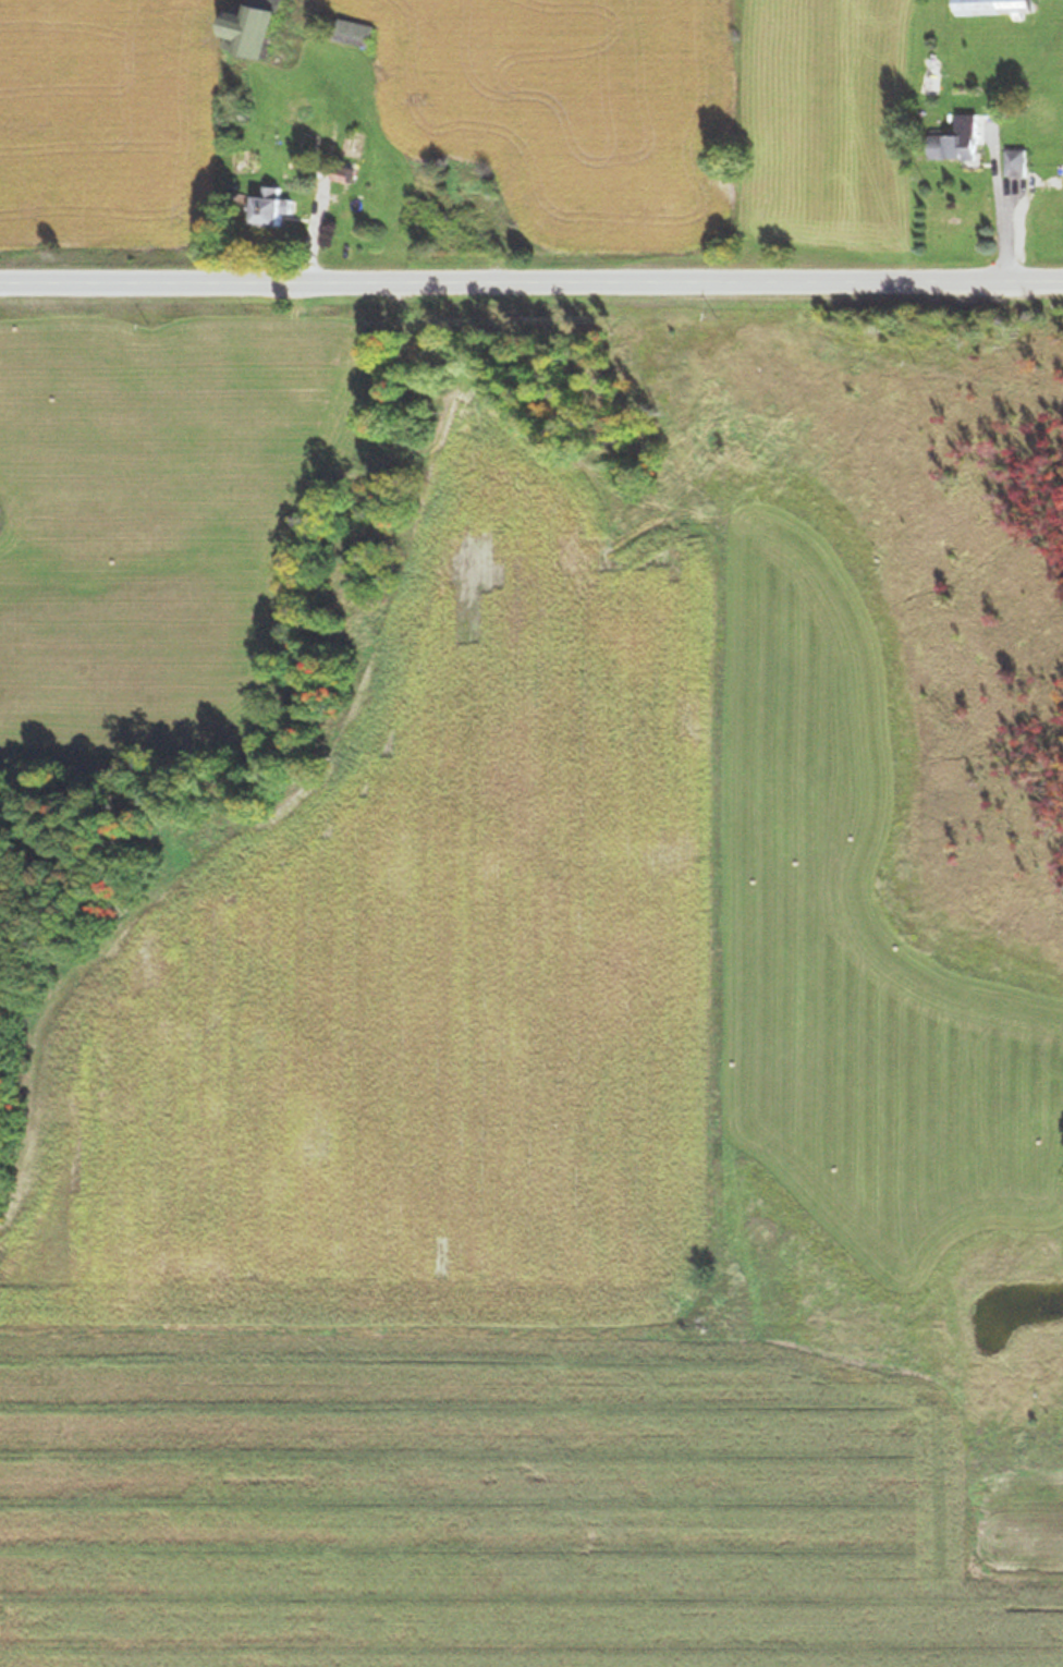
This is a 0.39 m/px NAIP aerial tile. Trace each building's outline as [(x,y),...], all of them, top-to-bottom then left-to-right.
[(245,17),(227,13),(218,51),(264,62),(280,0),(249,0),(245,17)] [(1031,14),(1031,0),(955,0),(955,15),(1031,14)] [(373,26),(337,19),(333,41),(369,48),(373,26)] [(928,131),(928,160),(974,160),(974,131),(928,131)] [(352,169),(337,164),(333,176),(348,180),(352,169)] [(289,213),(290,198),(279,198),(280,186),(263,186),(263,195),(253,195),(252,223),(280,225),(281,212),(289,213)]
